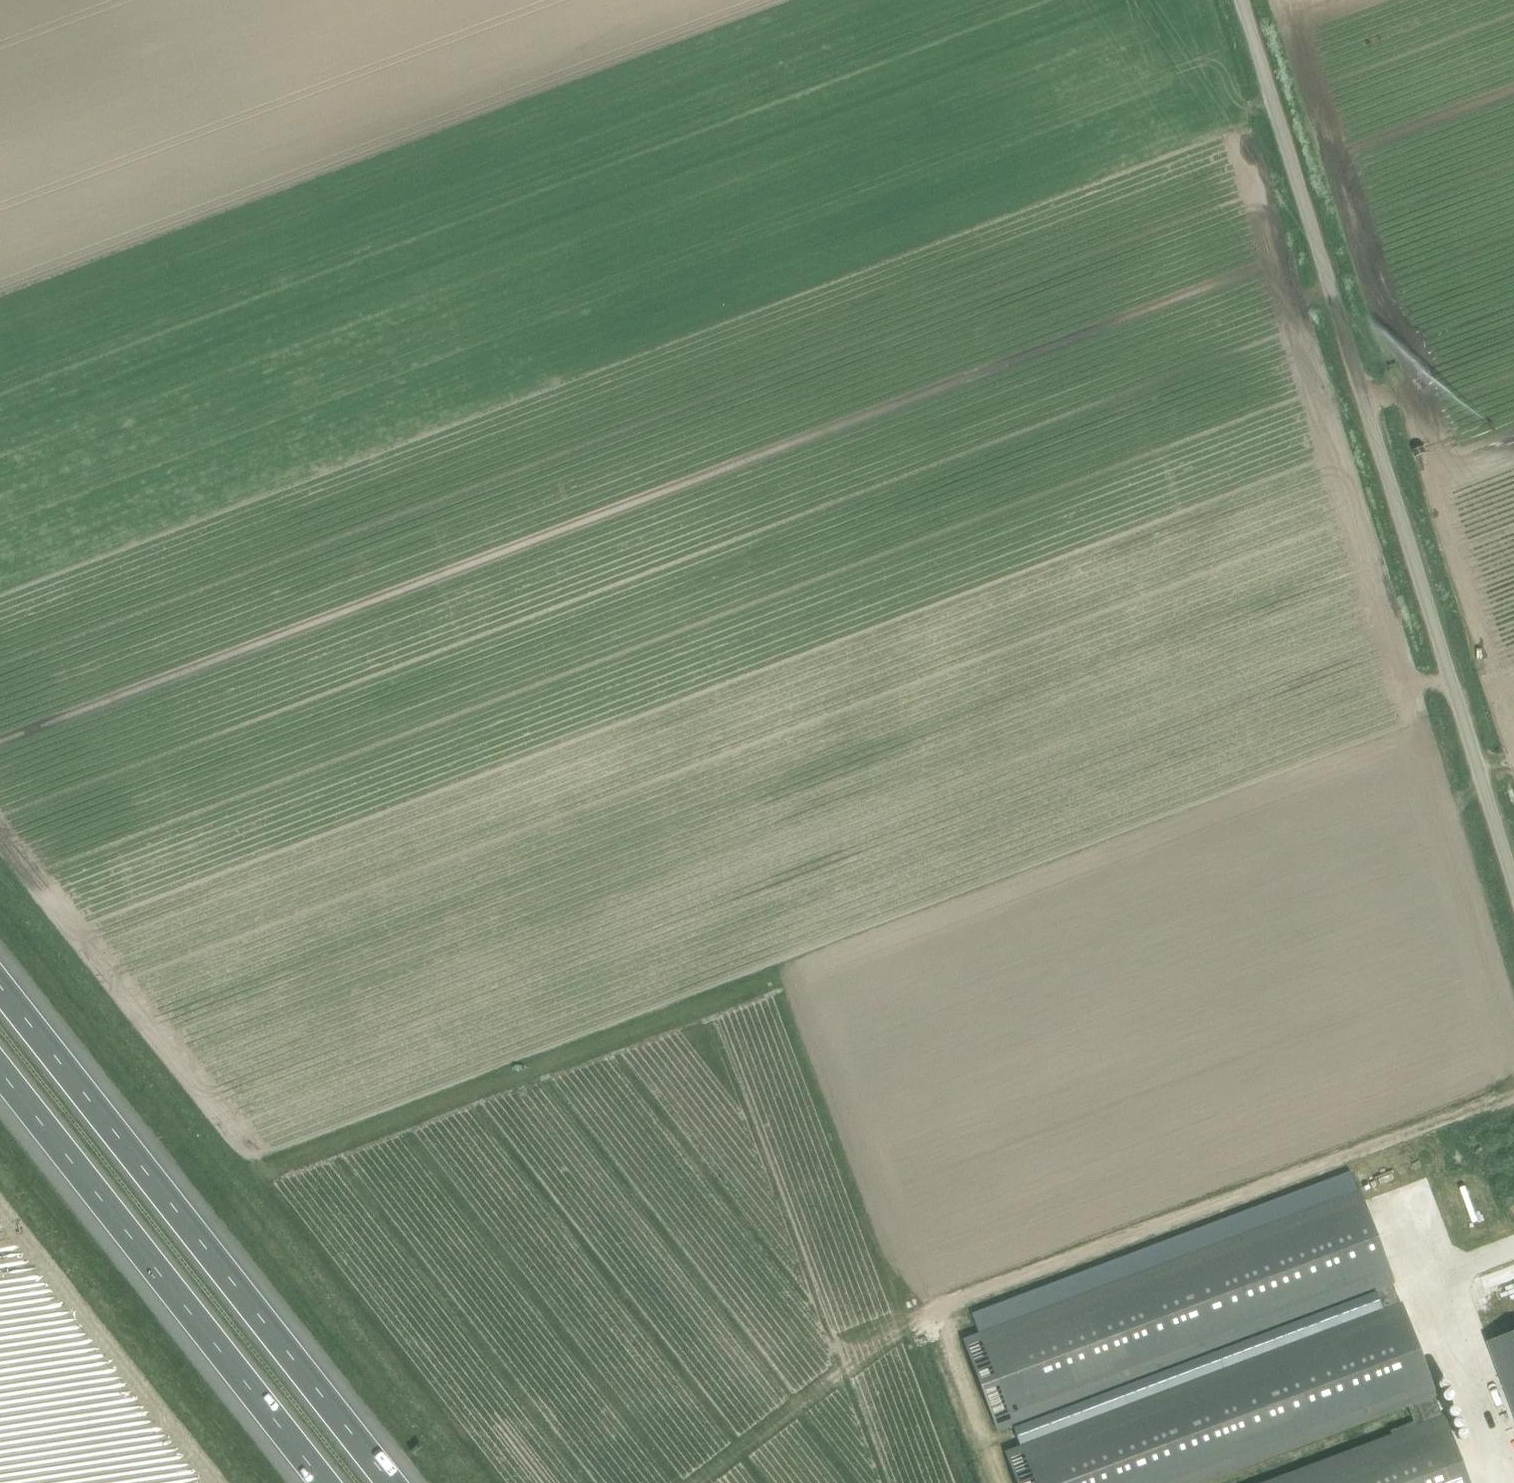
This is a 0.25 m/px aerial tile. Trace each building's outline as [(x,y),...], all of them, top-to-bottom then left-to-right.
[(1417,1429),(1270,1482),(1470,1482),(1444,1414),(1443,1415),(1435,1395),(1437,1395),(1402,1302),(1401,1303),(1393,1283),(1395,1282),(1360,1189),(1339,1197),(1340,1199),(983,1333),(982,1332),(966,1338),(1001,1431),(1017,1425),(1016,1423),(1378,1290),(1386,1312),(1024,1446),(1024,1444),(1008,1450),(1020,1482),(1200,1482),(1409,1406),(1419,1402),(1427,1425),(1417,1429)] [(1489,1342),(1513,1408),(1513,1333),(1489,1342)]
